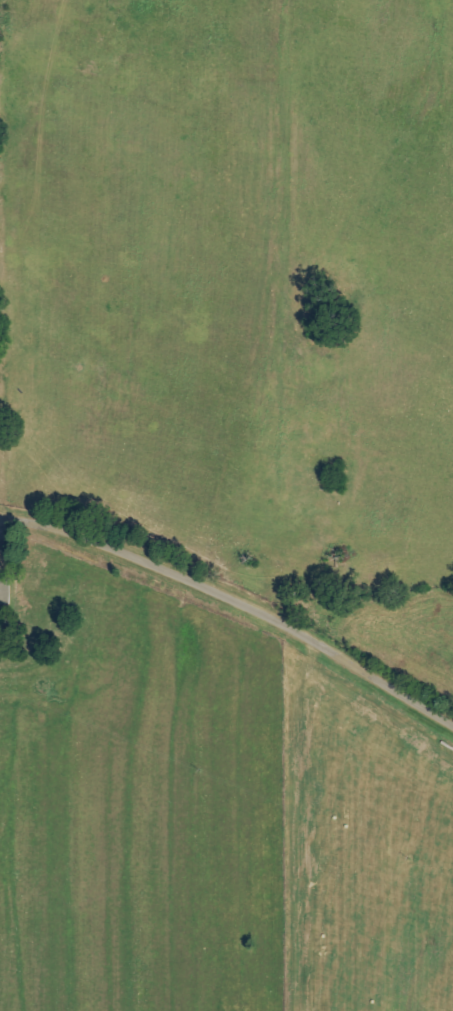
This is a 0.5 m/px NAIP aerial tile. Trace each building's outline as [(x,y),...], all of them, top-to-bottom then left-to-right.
[(0,577),(0,606),(8,606),(8,577),(0,577)]
